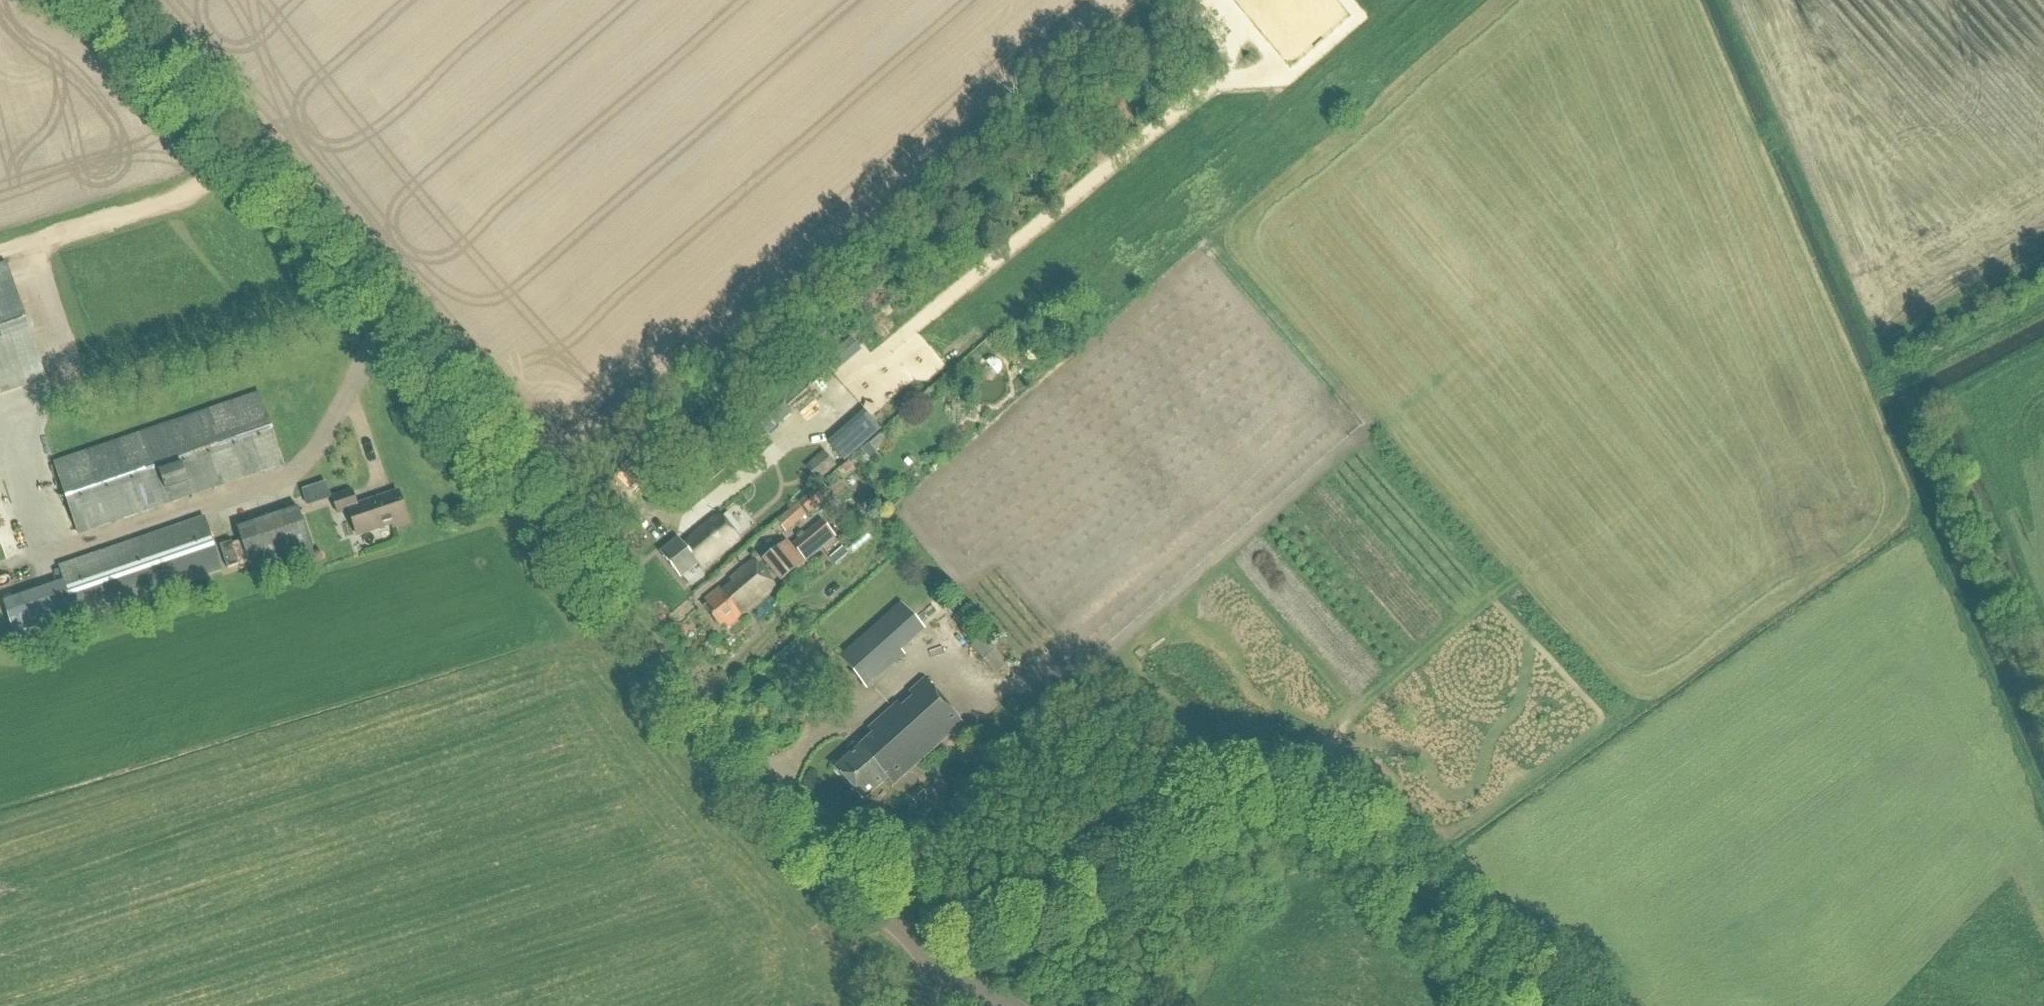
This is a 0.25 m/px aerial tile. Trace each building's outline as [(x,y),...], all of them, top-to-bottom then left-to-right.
[(1212,40),(1205,31),(1202,26),(1193,33),(1197,37),(1192,41),(1208,61),(1218,53),(1221,52),(1212,40)] [(7,264),(0,267),(0,396),(46,380),(7,264)] [(827,361),(836,372),(860,352),(851,341),(827,361)] [(55,464),(78,534),(284,465),(260,395),(55,464)] [(777,396),(752,416),(767,435),(792,414),(777,396)] [(876,453),(875,452),(869,444),(862,450),(869,459),(876,453)] [(806,468),(817,482),(836,467),(825,453),(806,468)] [(912,457),(904,463),(908,468),(916,462),(912,457)] [(826,499),(823,496),(818,490),(816,488),(798,503),(808,514),(826,499)] [(358,508),(353,493),(333,499),(338,516),(349,512),(357,538),(391,526),(393,530),(408,524),(398,494),(358,508)] [(797,505),(777,522),(786,533),(806,517),(797,505)] [(232,515),(237,529),(261,522),(256,507),(232,515)] [(237,529),(252,575),(313,555),(298,509),(261,522),(237,529)] [(702,571),(740,540),(719,515),(682,546),(677,541),(660,557),(681,582),(698,567),(702,571)] [(60,568),(65,582),(4,603),(18,643),(79,621),(222,571),(203,518),(60,568)] [(822,521),(793,545),(806,561),(835,537),(822,521)] [(762,563),(780,583),(804,563),(787,542),(762,563)] [(848,555),(843,549),(831,559),(836,565),(848,555)] [(722,625),(726,630),(776,587),(754,561),(732,580),(735,584),(725,593),(721,589),(709,599),(712,603),(704,610),(719,628),(722,625)] [(904,656),(900,651),(924,630),(901,605),(841,659),(867,688),(904,656)] [(983,637),(981,639),(972,646),(970,647),(994,675),(1006,664),(983,637)] [(962,724),(925,682),(910,695),(913,699),(901,710),(897,705),(869,731),(873,735),(833,770),(863,804),(887,782),(892,787),(962,724)] [(1001,712),(1014,703),(1006,691),(993,700),(1001,712)] [(1190,705),(1197,717),(1209,710),(1202,698),(1190,705)] [(920,788),(909,797),(917,806),(928,797),(920,788)]
